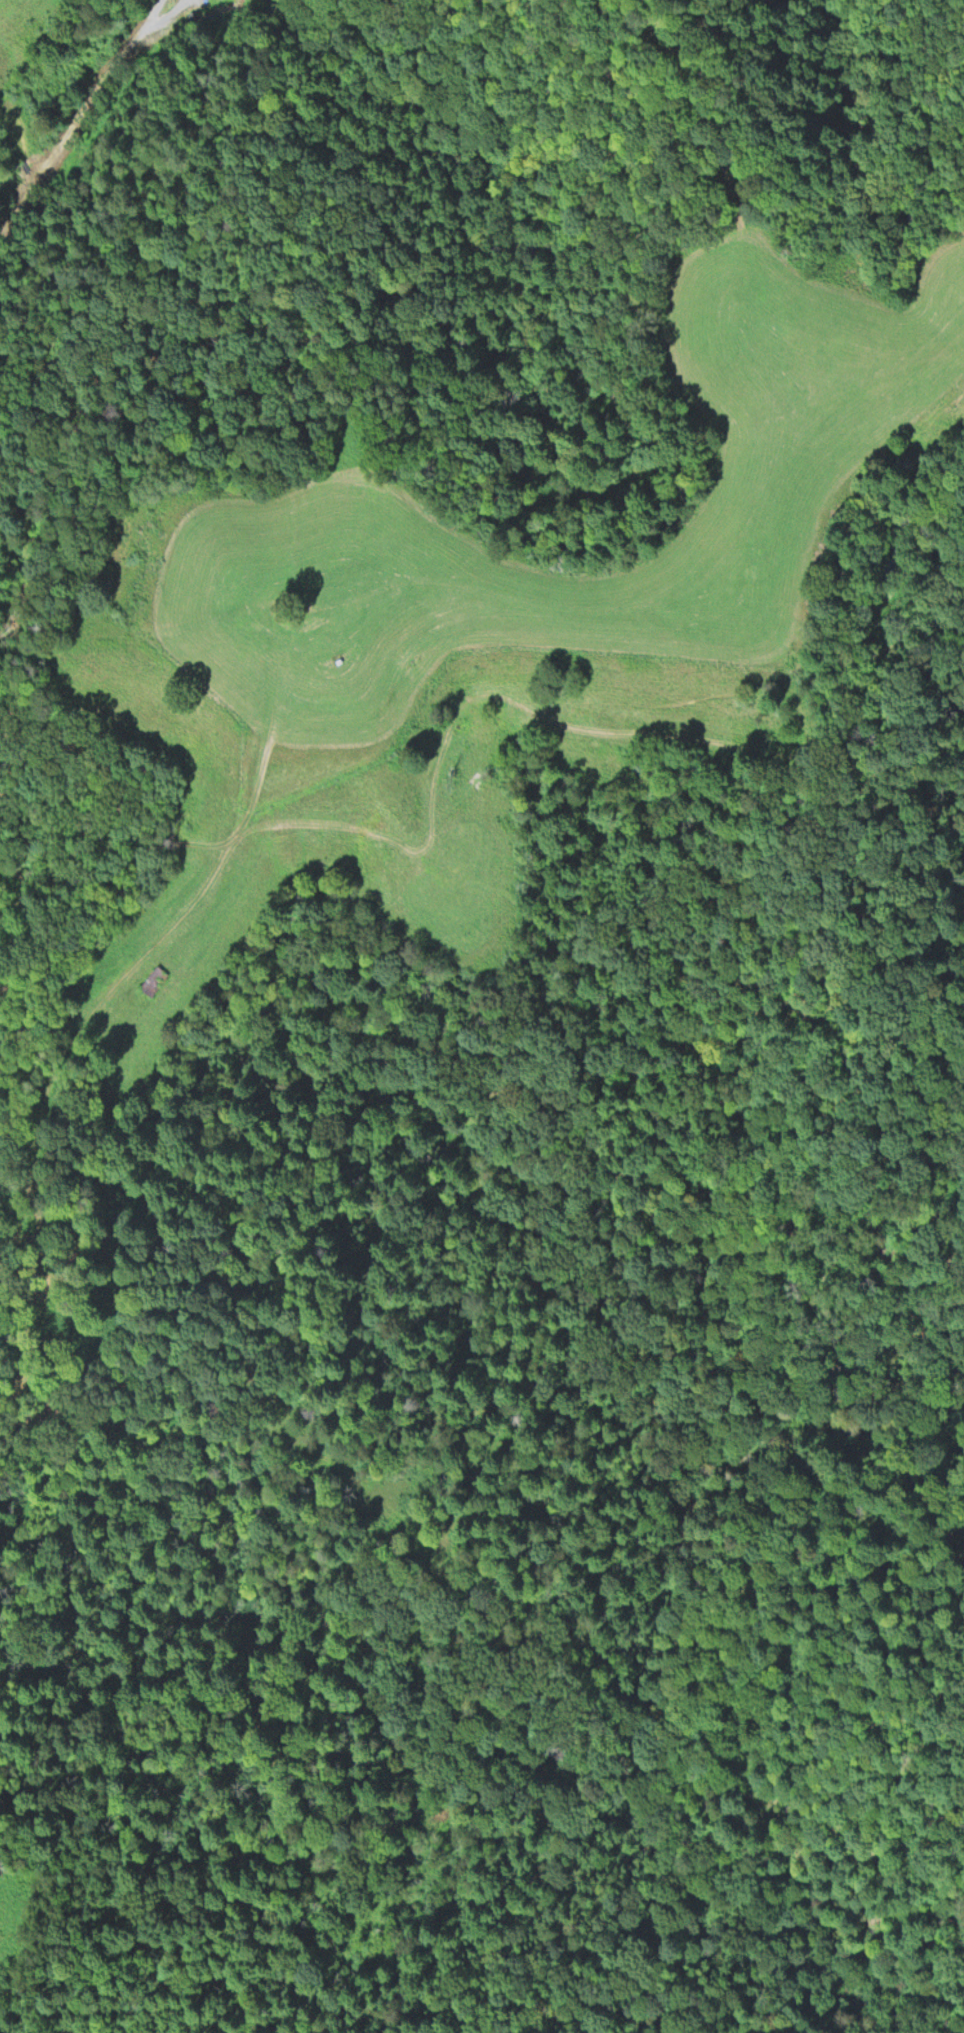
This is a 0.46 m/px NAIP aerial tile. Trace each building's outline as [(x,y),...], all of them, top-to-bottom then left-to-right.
[(158,962),(171,973),(150,996),(137,985),(158,962)]
